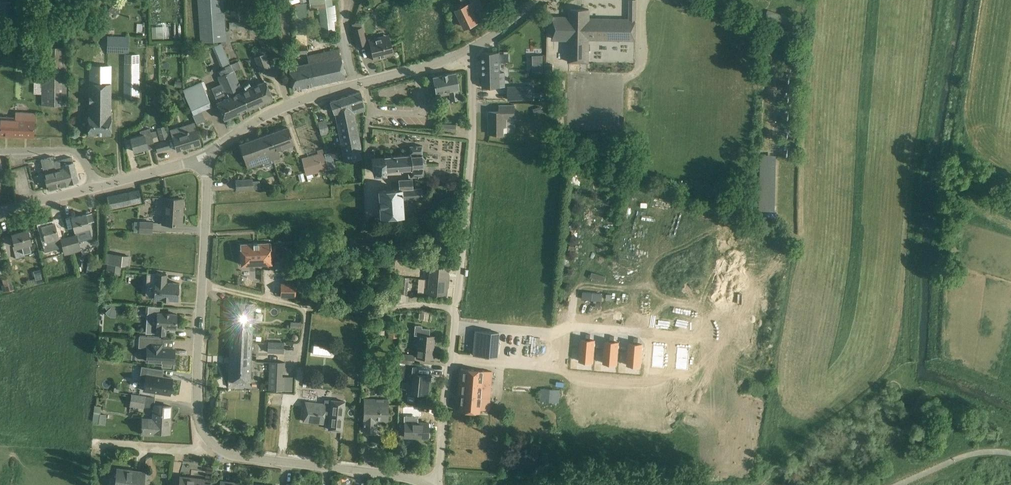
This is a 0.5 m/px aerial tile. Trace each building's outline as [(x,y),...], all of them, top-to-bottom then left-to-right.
[(10,26),(11,0),(0,0),(0,25),(10,26)] [(201,43),(226,41),(223,0),(198,0),(201,43)] [(471,0),(462,0),(464,6),(457,9),(465,27),(478,21),(472,9),(475,8),(471,0)] [(636,10),(636,0),(630,0),(630,20),(589,19),(589,10),(570,9),(569,18),(553,17),(553,39),(569,39),(569,62),(588,62),(588,38),(635,39),(636,10)] [(307,3),(295,4),(296,34),(308,34),(307,3)] [(361,22),(352,25),(357,46),(366,44),(361,22)] [(152,35),(167,33),(166,25),(151,26),(152,35)] [(385,56),(393,54),(388,35),(369,40),(374,60),(385,57),(385,56)] [(129,36),(109,36),(108,53),(125,53),(125,98),(139,98),(140,54),(128,53),(129,36)] [(307,44),(298,44),(298,54),(307,54),(307,44)] [(67,47),(44,46),(43,106),(67,106),(67,47)] [(262,48),(253,51),(261,72),(271,68),(265,52),(264,53),(262,48)] [(293,89),(345,78),(340,56),(338,49),(307,56),(308,63),(288,68),(293,89)] [(483,87),(484,87),(505,87),(504,72),(500,72),(500,52),(482,52),(483,87)] [(542,56),(533,56),(533,71),(543,71),(542,56)] [(230,64),(215,71),(220,84),(211,88),(218,102),(217,103),(224,120),(248,109),(244,100),(239,102),(236,94),(238,94),(234,85),(238,83),(230,64)] [(111,135),(111,115),(111,84),(111,67),(90,67),(90,83),(89,83),(89,115),(88,115),(88,134),(111,135)] [(455,72),(433,77),(437,96),(438,96),(437,93),(449,91),(450,100),(451,100),(451,101),(453,101),(453,100),(459,99),(457,89),(459,89),(455,72)] [(202,82),(183,89),(193,114),(212,106),(202,82)] [(272,98),(268,89),(265,82),(242,92),(238,83),(234,85),(238,94),(236,94),(239,102),(244,100),(248,109),(272,98)] [(533,85),(508,86),(508,101),(534,100),(533,85)] [(336,119),(354,113),(364,110),(364,103),(360,91),(330,102),(334,113),(335,113),(336,119)] [(489,134),(499,134),(504,134),(504,127),(507,127),(507,118),(515,118),(515,105),(500,105),(500,112),(489,112),(489,134)] [(34,112),(16,112),(15,118),(0,117),(0,136),(34,137),(34,112)] [(345,162),(362,158),(354,113),(336,119),(345,162)] [(319,122),(321,134),(327,133),(325,121),(319,122)] [(200,144),(197,134),(194,124),(171,131),(177,151),(200,144)] [(165,126),(158,128),(161,140),(169,138),(165,126)] [(294,144),(291,137),(288,127),(264,136),(271,152),(269,153),(272,160),(280,157),(278,150),(294,144)] [(145,140),(157,136),(156,131),(151,132),(150,129),(140,131),(141,135),(130,138),(134,151),(148,148),(145,140)] [(248,168),(272,160),(269,153),(271,152),(264,136),(240,144),(248,168)] [(168,140),(155,143),(157,151),(170,148),(168,140)] [(412,179),(412,177),(424,176),(423,166),(425,164),(426,164),(427,163),(425,162),(425,159),(427,158),(426,157),(425,158),(422,156),(423,154),(422,154),(422,146),(410,146),(410,153),(384,155),(384,157),(371,158),(372,171),(380,171),(380,172),(382,174),(384,174),(385,172),(389,172),(388,170),(410,169),(410,171),(408,171),(409,179),(412,179)] [(318,153),(302,158),(307,176),(323,171),(329,170),(328,168),(334,166),(330,152),(325,153),(324,149),(318,150),(318,153)] [(776,156),(759,156),(758,211),(775,211),(776,156)] [(41,160),(48,188),(48,189),(79,181),(74,162),(73,162),(72,157),(54,162),(53,157),(41,160)] [(236,190),(253,189),(253,179),(236,180),(236,190)] [(380,217),(403,215),(402,205),(408,205),(407,199),(425,198),(424,188),(413,189),(412,179),(409,179),(398,179),(399,189),(379,190),(380,217)] [(141,202),(141,200),(139,190),(107,197),(110,209),(141,202)] [(164,198),(162,223),(180,224),(181,209),(183,209),(183,199),(164,198)] [(86,214),(72,218),(75,231),(76,235),(77,235),(79,241),(91,238),(88,227),(89,227),(86,214)] [(138,222),(138,232),(152,232),(152,222),(138,222)] [(58,237),(57,232),(54,223),(42,226),(48,252),(56,250),(53,238),(58,237)] [(31,243),(30,239),(27,230),(12,234),(16,247),(21,246),(23,253),(31,251),(29,244),(31,243)] [(76,235),(68,237),(72,253),(81,250),(79,241),(77,235),(76,235)] [(65,255),(72,253),(68,237),(61,239),(65,255)] [(241,265),(251,264),(271,263),(271,243),(240,244),(241,265)] [(130,256),(106,253),(106,264),(129,266),(130,256)] [(403,273),(404,258),(397,257),(395,273),(403,273)] [(425,270),(424,279),(429,279),(448,281),(449,274),(448,274),(449,266),(431,265),(431,264),(426,263),(425,270)] [(121,266),(107,264),(106,274),(120,275),(121,266)] [(147,284),(146,295),(154,296),(154,299),(163,299),(163,300),(168,300),(178,300),(179,283),(166,282),(166,274),(156,273),(156,274),(153,273),(152,282),(155,282),(155,285),(147,284)] [(1,278),(4,291),(15,289),(12,276),(1,278)] [(424,279),(423,288),(424,288),(424,295),(429,295),(429,294),(446,295),(447,288),(448,288),(448,281),(429,279),(424,279)] [(402,280),(400,294),(407,294),(409,281),(402,280)] [(295,283),(280,283),(280,298),(295,298),(295,283)] [(230,341),(251,342),(253,303),(232,302),(230,341)] [(120,305),(106,304),(105,308),(107,310),(116,310),(115,315),(120,313),(120,305)] [(157,314),(147,313),(147,324),(152,324),(151,333),(156,333),(156,334),(165,334),(166,328),(176,329),(176,327),(177,327),(177,324),(176,323),(177,314),(157,313),(157,314)] [(422,326),(415,325),(414,335),(419,336),(417,357),(431,358),(430,358),(431,346),(432,346),(433,336),(429,336),(430,329),(422,328),(422,326)] [(398,330),(388,330),(388,337),(398,338),(398,330)] [(163,338),(139,336),(139,347),(147,348),(146,361),(162,362),(162,367),(171,367),(171,363),(174,363),(175,349),(162,348),(163,338)] [(593,348),(594,340),(582,339),(580,357),(580,361),(592,362),(593,348)] [(250,381),(251,342),(230,341),(228,380),(250,381)] [(284,343),(268,342),(263,342),(262,343),(268,344),(268,352),(283,353),(284,343)] [(618,343),(606,342),(604,363),(616,364),(618,343)] [(642,344),(630,344),(628,365),(640,366),(642,344)] [(666,346),(653,345),(651,367),(664,368),(666,346)] [(690,348),(677,347),(676,356),(675,369),(688,370),(689,361),(690,348)] [(400,354),(400,362),(413,363),(414,356),(400,354)] [(285,362),(270,362),(269,390),(293,391),(293,377),(282,376),(283,370),(284,370),(285,362)] [(142,366),(140,380),(145,381),(144,390),(170,394),(172,378),(162,377),(162,375),(160,375),(161,369),(142,366)] [(417,367),(407,366),(406,371),(405,378),(405,379),(413,379),(411,392),(417,393),(427,394),(428,385),(426,385),(427,376),(429,376),(417,374),(417,367)] [(460,369),(458,395),(461,395),(460,411),(470,412),(479,412),(479,409),(488,410),(490,392),(492,371),(470,370),(460,369)] [(513,386),(512,397),(522,397),(522,386),(513,386)] [(564,400),(564,389),(541,388),(541,399),(564,400)] [(132,394),(130,405),(143,407),(145,396),(132,394)] [(363,431),(363,435),(370,436),(376,436),(376,431),(377,419),(388,419),(388,409),(388,405),(388,399),(383,399),(383,402),(376,402),(376,399),(364,399),(364,405),(363,419),(364,419),(364,421),(363,431)] [(341,430),(342,420),(344,401),(332,400),(331,405),(305,402),(303,421),(323,423),(323,421),(329,421),(329,429),(341,430)] [(171,406),(154,405),(153,418),(141,417),(141,430),(142,430),(142,434),(153,434),(153,432),(169,433),(169,425),(168,425),(168,420),(170,421),(171,406)] [(418,409),(406,409),(406,405),(399,405),(398,419),(406,419),(405,422),(404,422),(404,437),(428,437),(428,423),(417,423),(418,409)] [(106,415),(94,413),(93,421),(98,422),(98,423),(104,424),(106,415)] [(143,482),(145,472),(144,472),(144,474),(127,472),(127,470),(117,469),(115,484),(143,484),(143,482)] [(204,484),(203,484),(204,479),(180,477),(179,484),(204,484)]
